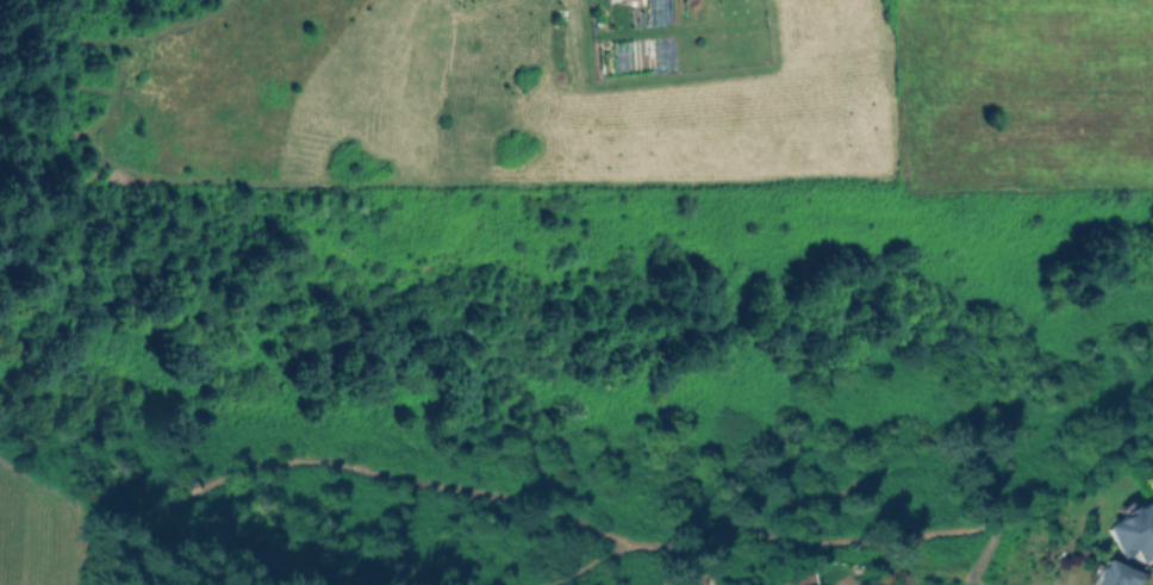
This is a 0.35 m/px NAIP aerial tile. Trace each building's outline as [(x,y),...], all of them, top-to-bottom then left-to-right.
[(1142,501),(1102,524),(1121,557),(1134,550),(1140,561),(1152,554),(1152,520),(1142,501)] [(1137,571),(1100,558),(1090,584),(1132,584),(1137,571)]
